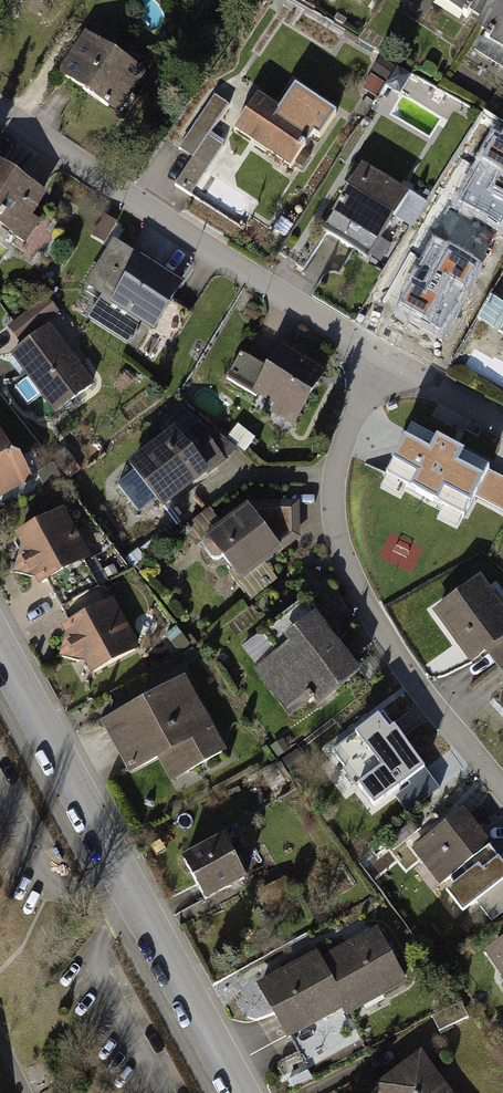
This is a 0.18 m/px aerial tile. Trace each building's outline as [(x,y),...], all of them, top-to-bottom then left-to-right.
[(480,29),(499,0),(443,0),(441,3),(480,29)] [(502,56),(502,0),(499,0),(480,29),(475,37),(502,56)] [(114,117),(140,76),(85,41),(59,82),(114,117)] [(180,156),(192,164),(228,110),(216,102),(180,156)] [(235,136),(289,171),(312,138),(258,102),(235,136)] [(465,141),(502,166),(502,118),(488,108),(465,141)] [(17,244),(46,200),(0,170),(0,233),(17,244)] [(364,172),(325,236),(370,264),(409,200),(364,172)] [(467,295),(502,234),(502,226),(474,208),(466,222),(454,215),(422,268),(467,295)] [(135,322),(158,336),(186,291),(116,247),(88,293),(109,306),(106,312),(131,328),(135,322)] [(10,358),(55,419),(93,391),(48,330),(10,358)] [(299,430),(328,380),(282,354),(257,398),(276,409),(273,415),(299,430)] [(434,432),(439,418),(414,410),(409,424),(434,432)] [(132,473),(162,513),(224,465),(194,426),(132,473)] [(386,476),(463,515),(489,465),(412,426),(386,476)] [(28,490),(0,440),(0,506),(28,490)] [(300,542),(298,509),(251,511),(207,546),(242,589),(300,542)] [(20,555),(14,580),(37,585),(42,593),(89,567),(61,517),(13,543),(20,555)] [(472,668),(502,647),(502,619),(481,587),(437,617),(472,668)] [(93,680),(138,654),(110,604),(64,630),(67,634),(61,659),(84,665),(93,680)] [(317,707),(359,675),(316,619),(253,668),(288,712),(309,696),(317,707)] [(173,784),(226,755),(185,681),(103,726),(130,774),(159,758),(173,784)] [(385,716),(331,758),(357,791),(411,750),(385,716)] [(465,813),(414,854),(442,889),(493,848),(465,813)] [(182,861),(207,905),(247,882),(222,839),(182,861)] [(344,1009),(349,1018),(406,987),(378,936),(321,968),(344,1009)] [(488,957),(502,980),(502,948),(488,957)] [(259,990),(287,1041),(344,1009),(321,968),(316,959),(259,990)] [(433,1021),(440,1036),(470,1022),(463,1007),(433,1021)] [(378,1092),(452,1092),(422,1054),(376,1089),(378,1092)]
